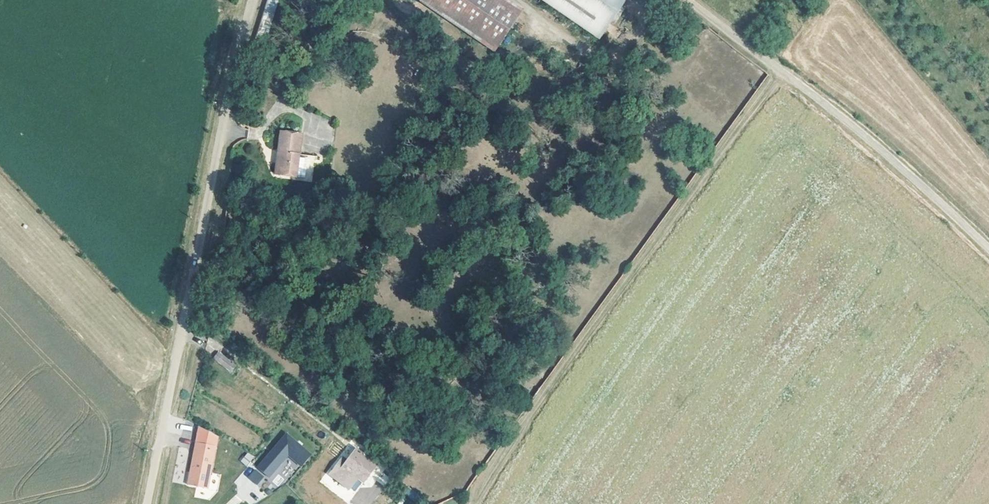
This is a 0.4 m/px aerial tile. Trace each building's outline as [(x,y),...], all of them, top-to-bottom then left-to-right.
[(262,16),(273,19),(278,0),(267,0),(262,16)] [(495,50),(523,10),(509,0),(423,0),(495,50)] [(598,40),(626,0),(541,0),(598,40)] [(279,156),(276,156),(274,169),(304,174),(307,154),(299,153),(302,130),(280,127),(277,150),(280,150),(279,156)] [(213,307),(200,304),(198,316),(210,318),(213,307)] [(226,369),(232,363),(215,347),(210,353),(226,369)] [(196,426),(183,484),(203,488),(214,436),(196,426)] [(305,455),(280,433),(251,468),(263,478),(282,456),(295,467),(305,455)] [(369,465),(349,450),(337,465),(357,480),(369,465)] [(248,466),(254,456),(246,452),(241,462),(248,466)] [(263,494),(258,489),(254,493),(259,498),(263,494)]
